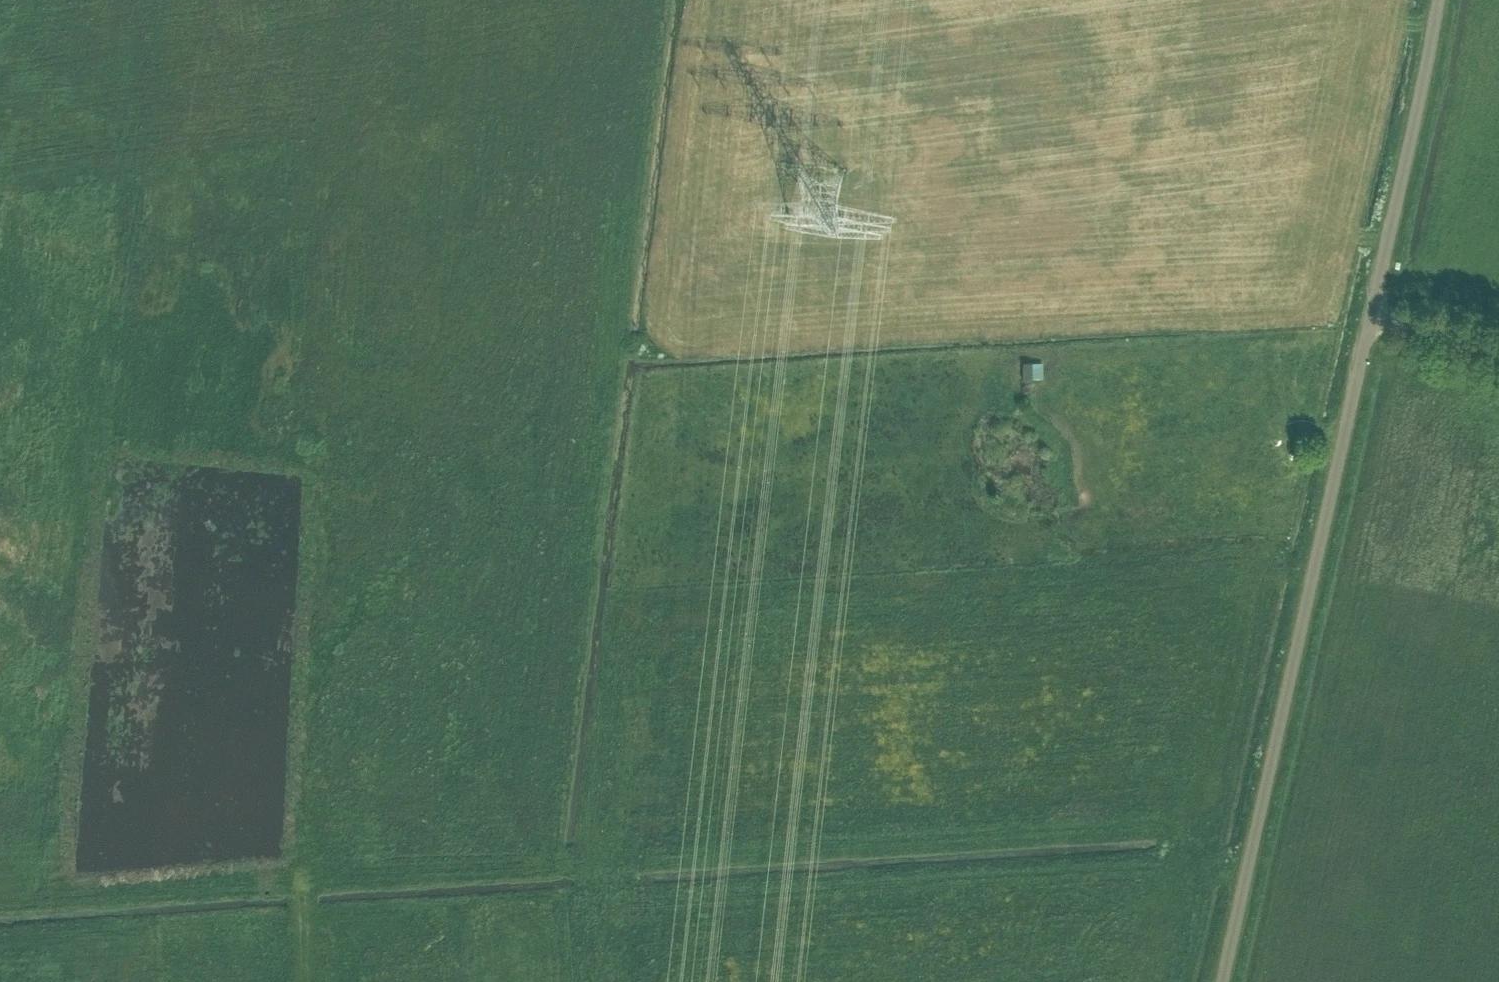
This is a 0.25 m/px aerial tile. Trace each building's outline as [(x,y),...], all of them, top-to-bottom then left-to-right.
[(1035,362),(1033,377),(1047,379),(1048,363),(1035,362)]
